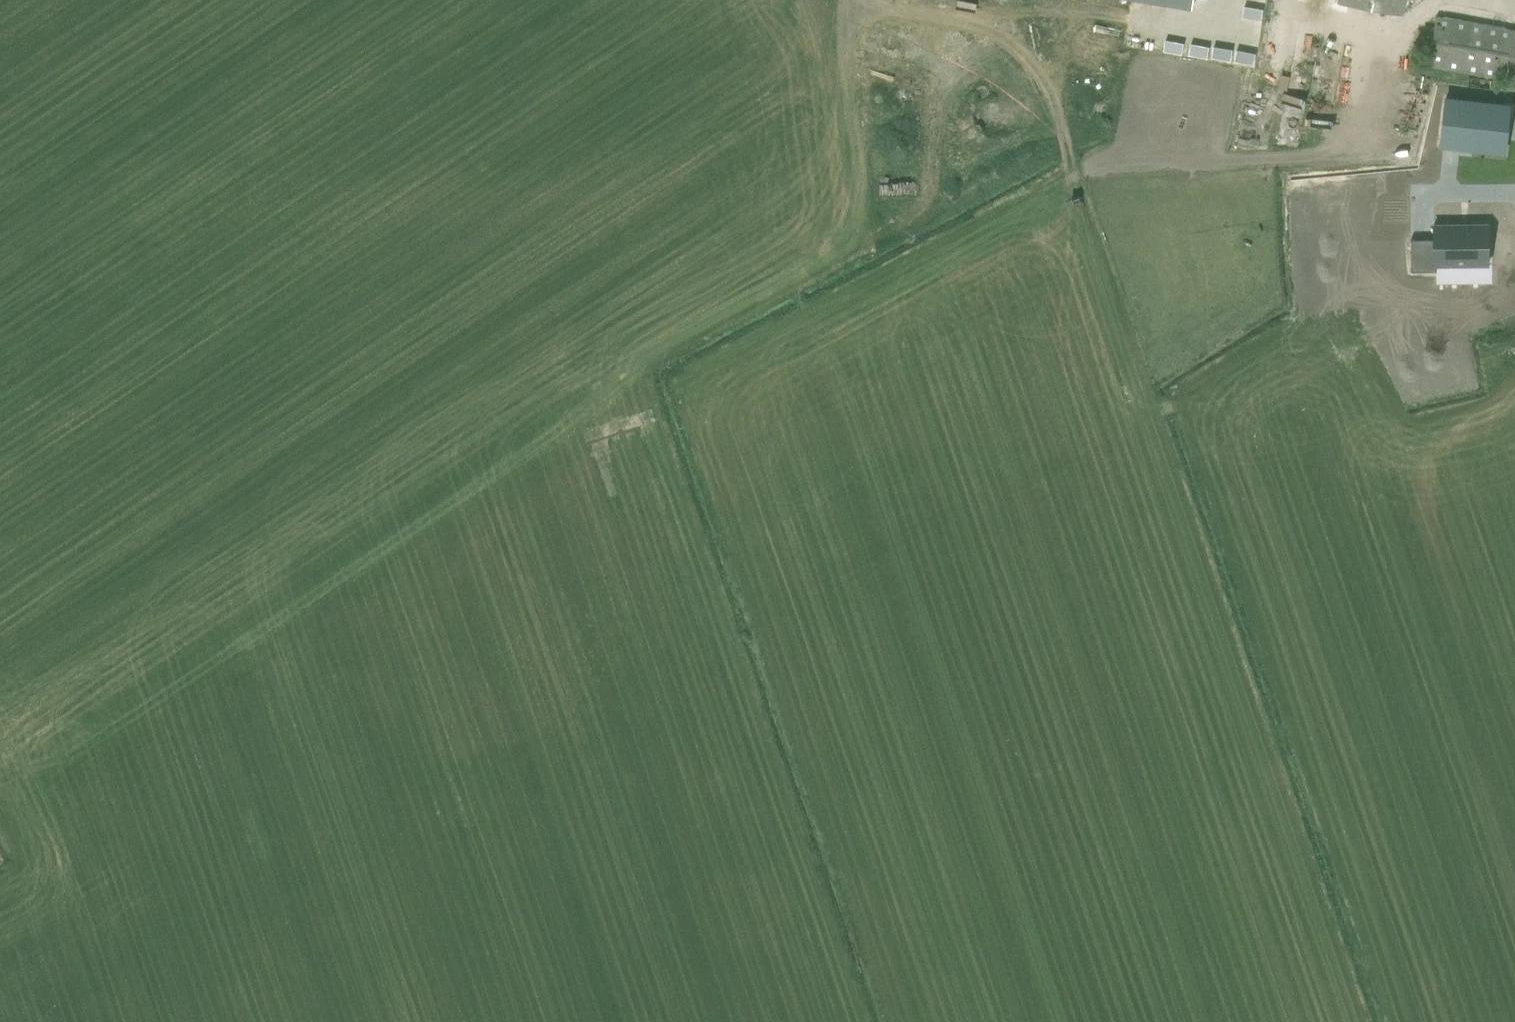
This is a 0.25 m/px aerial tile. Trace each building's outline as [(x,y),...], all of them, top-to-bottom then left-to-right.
[(1336,5),(1404,17),(1407,0),(1337,0),(1336,5)] [(1436,17),(1427,64),(1514,81),(1514,31),(1436,17)] [(1210,49),(1213,35),(1185,27),(1182,41),(1210,49)] [(1267,48),(1264,71),(1273,72),(1276,49),(1267,48)] [(1503,155),(1509,108),(1443,100),(1437,147),(1503,155)] [(1487,269),(1486,223),(1430,224),(1431,243),(1411,243),(1412,271),(1487,269)]
